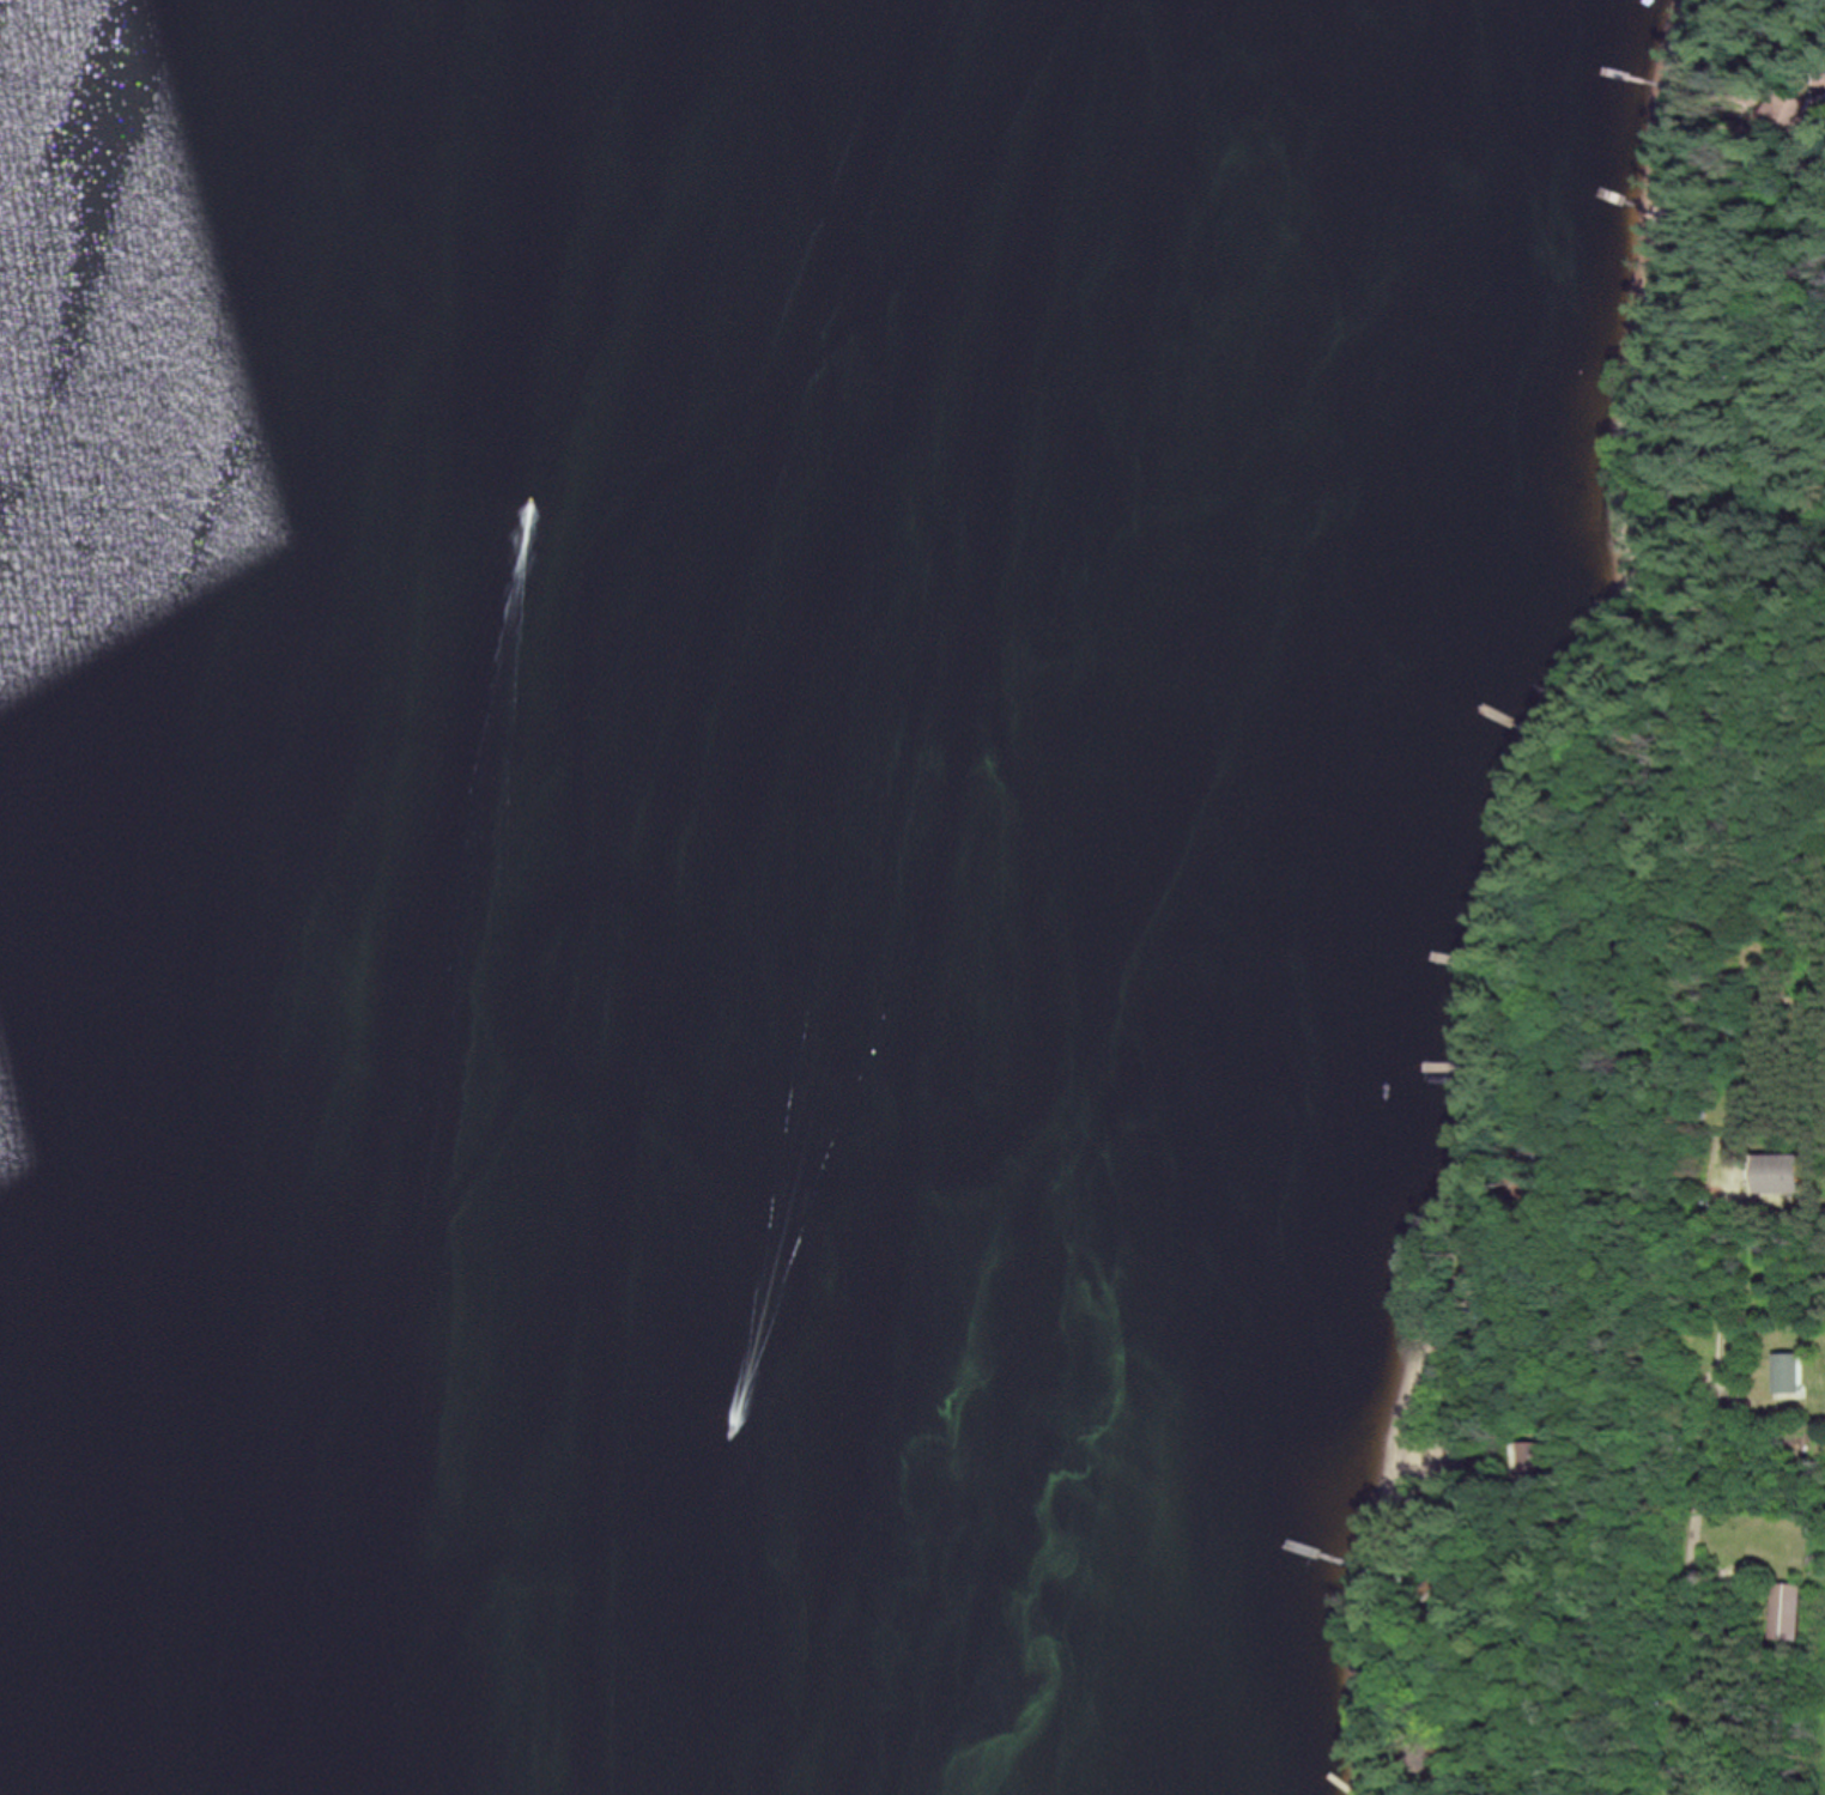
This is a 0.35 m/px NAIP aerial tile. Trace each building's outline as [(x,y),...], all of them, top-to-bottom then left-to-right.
[(1806,1154),(1761,1154),(1761,1193),(1806,1193),(1806,1154)] [(1780,1393),(1805,1393),(1805,1354),(1780,1354),(1780,1393)] [(1523,1443),(1523,1472),(1550,1472),(1550,1443),(1523,1443)] [(1776,1642),(1803,1642),(1804,1584),(1777,1583),(1776,1642)]
